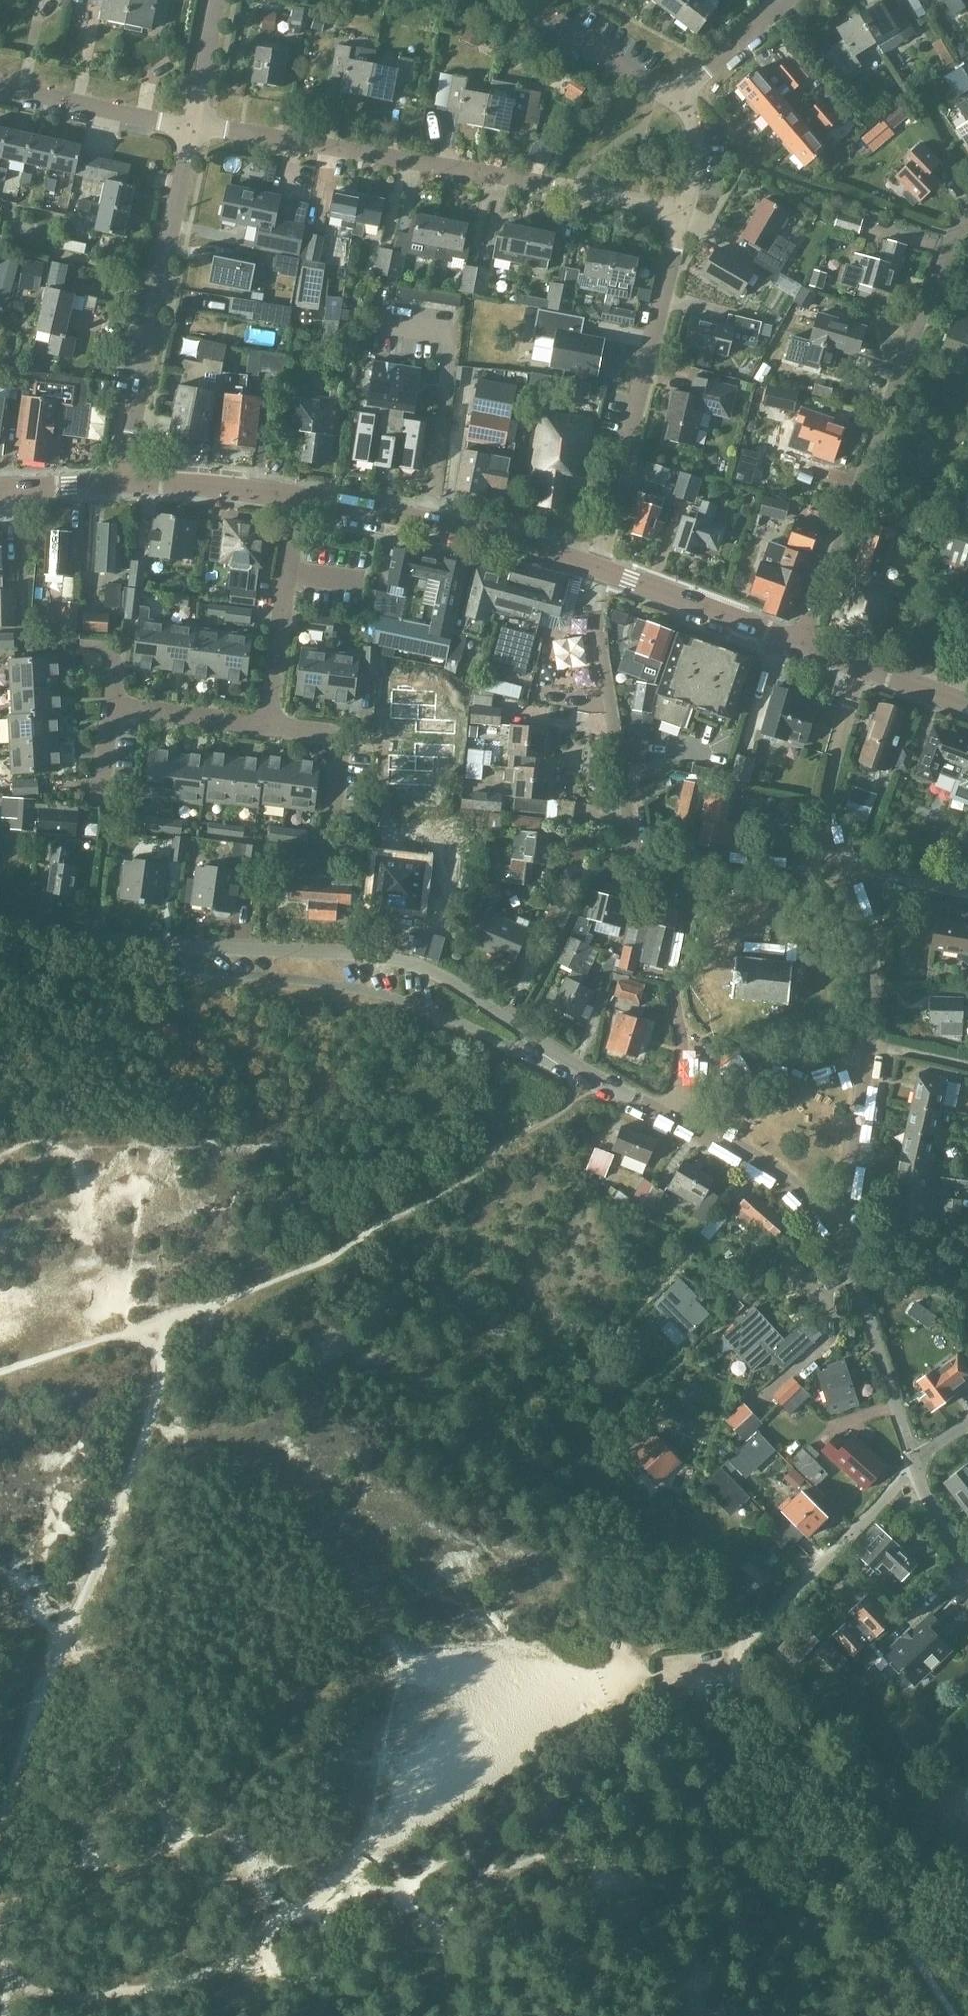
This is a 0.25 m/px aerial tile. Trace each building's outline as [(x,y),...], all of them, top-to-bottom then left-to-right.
[(90,4),(102,7),(100,20),(124,25),(130,0),(91,0),(90,4)] [(124,25),(149,30),(152,18),(165,20),(169,0),(130,0),(124,25)] [(676,19),(691,0),(660,0),(657,5),(676,19)] [(676,19),(695,34),(719,3),(715,0),(711,0),(708,3),(704,0),(691,0),(676,19)] [(954,14),(966,7),(962,0),(945,0),(954,14)] [(880,1),(859,14),(876,42),(883,53),(903,40),(915,33),(898,5),(887,12),(880,1)] [(917,1),(910,5),(921,23),(928,19),(917,1)] [(957,34),(938,4),(928,10),(947,40),(957,34)] [(292,6),(289,24),(300,25),(302,8),(292,6)] [(264,13),(262,28),(272,30),(275,14),(264,13)] [(314,14),(309,29),(322,33),(326,18),(314,14)] [(876,42),(859,14),(837,28),(844,39),(832,46),(850,74),(861,67),(855,56),(876,42)] [(461,40),(475,47),(483,32),(478,30),(481,24),(471,19),(461,40)] [(955,46),(961,55),(967,51),(967,48),(963,40),(955,46)] [(340,92),(367,97),(373,65),(375,52),(351,48),(336,45),(330,77),(343,79),(340,92)] [(251,81),(282,85),(286,52),(256,47),(251,81)] [(795,54),(786,61),(795,71),(803,64),(795,54)] [(373,65),(367,97),(393,102),(395,89),(407,91),(413,61),(399,58),(396,70),(373,65)] [(757,69),(736,87),(753,107),(795,71),(786,61),(774,72),(766,79),(757,69)] [(954,71),(943,77),(956,98),(967,90),(967,67),(966,63),(954,71)] [(753,107),(770,127),(791,109),(782,99),(803,81),(795,71),(753,107)] [(440,73),(434,104),(447,107),(460,109),(458,122),(483,127),(488,95),(465,91),(467,78),(453,76),(440,73)] [(419,78),(416,92),(426,94),(429,79),(419,78)] [(488,95),(483,127),(508,131),(510,119),(538,124),(540,108),(538,108),(541,92),(490,83),(488,95)] [(922,85),(913,91),(919,101),(923,98),(924,89),(922,85)] [(571,86),(565,95),(568,97),(574,101),(580,92),(571,86)] [(866,101),(858,89),(846,97),(854,109),(866,101)] [(967,148),(967,102),(966,99),(956,105),(966,122),(956,128),(967,148)] [(841,100),(832,108),(841,118),(850,110),(841,100)] [(770,127),(787,146),(829,111),(821,101),(800,119),(791,109),(770,127)] [(894,108),(882,118),(891,128),(902,118),(894,108)] [(829,111),(787,146),(804,167),(825,149),(816,138),(837,120),(829,111)] [(860,139),(872,153),(893,134),(881,120),(860,139)] [(0,152),(0,158),(24,163),(30,134),(5,129),(0,152)] [(30,134),(24,163),(48,168),(55,139),(30,134)] [(55,139),(48,168),(75,174),(75,173),(83,175),(87,156),(80,154),(81,145),(55,139)] [(913,160),(895,177),(908,190),(902,196),(911,206),(917,201),(918,202),(939,182),(930,173),(939,164),(920,144),(908,155),(913,160)] [(131,165),(105,160),(87,156),(83,175),(106,180),(127,184),(131,165)] [(19,185),(29,187),(31,174),(22,172),(19,185)] [(44,190),(53,192),(56,180),(46,178),(44,190)] [(106,180),(101,205),(130,211),(135,186),(127,184),(106,180)] [(228,187),(221,219),(247,224),(258,227),(255,242),(254,244),(299,253),(304,226),(273,220),(278,198),(228,187)] [(351,235),(359,195),(335,190),(329,216),(342,218),(338,237),(350,240),(351,235)] [(354,221),(351,235),(361,237),(362,233),(364,224),(378,227),(378,226),(383,200),(359,195),(354,221)] [(780,273),(780,272),(796,245),(777,234),(789,214),(764,198),(741,237),(762,249),(756,259),(780,273)] [(77,209),(89,212),(91,202),(79,199),(77,209)] [(130,211),(101,205),(95,230),(124,237),(130,211)] [(295,211),(293,221),(303,223),(305,213),(295,211)] [(833,226),(857,234),(861,220),(837,213),(833,226)] [(396,233),(392,251),(404,254),(435,260),(438,245),(437,245),(442,220),(418,215),(415,230),(410,229),(409,236),(396,233)] [(438,245),(435,260),(449,263),(451,258),(466,261),(470,238),(464,236),(466,225),(442,220),(437,245),(438,245)] [(492,258),(522,264),(530,228),(505,224),(503,237),(496,236),(492,258)] [(530,228),(522,264),(547,269),(551,246),(554,235),(554,233),(530,228)] [(297,269),(296,268),(292,307),(317,311),(325,263),(319,262),(323,237),(309,234),(309,237),(303,236),(297,269)] [(554,235),(551,246),(557,248),(559,236),(554,235)] [(847,264),(841,283),(855,288),(857,283),(890,293),(904,245),(882,238),(876,261),(855,255),(852,266),(847,264)] [(65,239),(62,249),(83,253),(85,243),(65,239)] [(579,273),(575,289),(604,294),(605,294),(608,279),(613,253),(589,248),(584,274),(579,273)] [(739,295),(753,272),(753,271),(750,269),(716,248),(701,273),(739,295)] [(375,274),(386,276),(392,251),(380,249),(375,274)] [(386,276),(385,284),(395,286),(397,278),(398,278),(404,254),(392,251),(386,276)] [(605,294),(604,294),(612,296),(628,299),(637,258),(613,253),(608,279),(605,294)] [(213,256),(208,284),(250,292),(255,265),(213,256)] [(275,256),(272,271),(279,273),(279,275),(293,277),(296,259),(275,256)] [(7,303),(17,261),(0,257),(0,302),(7,303)] [(17,288),(38,292),(43,263),(23,259),(17,288)] [(753,272),(773,284),(796,296),(802,286),(780,272),(780,273),(756,259),(750,269),(753,271),(753,272)] [(48,286),(62,289),(67,266),(53,263),(48,286)] [(457,288),(456,291),(461,292),(472,294),(473,293),(477,269),(465,266),(460,288),(457,288)] [(477,269),(473,293),(485,295),(490,271),(477,269)] [(815,271),(809,287),(820,291),(826,275),(815,271)] [(546,307),(557,308),(562,285),(550,283),(546,307)] [(562,285),(557,308),(570,311),(574,287),(562,285)] [(802,286),(796,296),(793,302),(807,310),(816,295),(802,286)] [(400,287),(398,298),(459,308),(460,297),(400,287)] [(47,289),(37,331),(50,334),(46,352),(70,358),(74,340),(63,337),(74,295),(47,289)] [(639,289),(637,301),(648,303),(651,292),(639,289)] [(324,320),(320,339),(334,342),(338,324),(338,322),(339,318),(341,308),(343,297),(326,295),(324,320)] [(13,300),(11,311),(21,313),(23,302),(13,300)] [(291,308),(254,302),(251,320),(289,325),(291,308)] [(525,307),(523,317),(534,319),(536,309),(525,307)] [(602,307),(600,318),(632,325),(634,313),(602,307)] [(341,308),(339,318),(352,321),(354,310),(341,308)] [(591,308),(589,318),(599,319),(600,310),(591,308)] [(967,312),(957,309),(943,348),(951,351),(945,367),(962,373),(967,357),(967,309),(967,312)] [(554,341),(550,362),(549,367),(596,376),(603,340),(580,336),(583,319),(537,310),(532,337),(535,337),(554,341)] [(690,316),(683,344),(699,348),(695,364),(708,368),(713,351),(726,355),(733,327),(758,333),(761,322),(728,314),(726,325),(690,316)] [(792,336),(785,360),(817,369),(819,363),(833,367),(838,352),(838,350),(850,353),(851,349),(858,351),(865,328),(818,314),(810,342),(792,336)] [(173,417),(170,434),(189,437),(193,444),(198,445),(204,440),(205,440),(213,398),(215,399),(215,397),(225,345),(201,340),(196,363),(188,361),(188,360),(187,360),(180,397),(179,402),(177,402),(176,403),(173,417)] [(258,372),(282,375),(285,355),(261,352),(258,372)] [(32,359),(30,370),(42,373),(44,361),(32,359)] [(373,466),(396,470),(396,468),(418,471),(425,423),(401,420),(402,412),(413,414),(420,370),(373,362),(366,406),(380,408),(379,416),(360,413),(352,461),(374,464),(373,466)] [(531,371),(525,400),(545,404),(547,390),(550,375),(547,375),(531,371)] [(24,392),(17,445),(24,446),(22,457),(48,460),(54,461),(57,441),(51,440),(54,418),(68,420),(69,422),(75,423),(80,420),(81,414),(78,411),(79,407),(85,408),(89,379),(72,377),(29,372),(26,392),(24,392)] [(259,398),(244,397),(247,375),(221,372),(219,397),(228,398),(227,413),(223,413),(221,443),(254,447),(259,398)] [(670,421),(666,439),(693,446),(701,411),(728,417),(735,388),(719,384),(716,383),(703,380),(692,377),(689,393),(674,389),(666,420),(670,421)] [(462,452),(454,489),(501,499),(512,445),(503,443),(515,387),(480,379),(467,440),(468,441),(466,452),(462,452)] [(741,382),(739,389),(751,392),(753,385),(741,382)] [(332,457),(339,400),(341,385),(330,384),(329,399),(293,394),(288,429),(305,431),(301,461),(323,464),(324,456),(332,457)] [(763,404),(793,412),(797,393),(766,386),(763,404)] [(815,387),(813,395),(829,399),(831,391),(815,387)] [(0,397),(0,454),(2,454),(5,434),(6,427),(10,399),(0,397)] [(161,400),(158,414),(170,417),(173,417),(176,403),(161,400)] [(803,409),(798,423),(794,434),(816,442),(811,455),(831,462),(843,428),(830,423),(832,419),(803,409)] [(582,477),(591,419),(539,411),(528,481),(536,483),(533,504),(561,509),(567,474),(582,477)] [(741,449),(732,479),(748,484),(757,453),(741,449)] [(655,465),(650,481),(663,485),(668,469),(655,465)] [(672,496),(692,503),(700,480),(679,473),(672,496)] [(632,533),(651,539),(663,501),(638,493),(630,516),(637,518),(632,533)] [(762,512),(783,517),(786,503),(766,498),(762,512)] [(711,522),(716,505),(703,501),(699,514),(691,511),(689,517),(683,516),(674,546),(698,554),(700,547),(717,552),(725,526),(711,522)] [(155,513),(149,555),(181,559),(181,557),(190,558),(195,521),(175,518),(175,516),(155,513)] [(763,611),(789,619),(804,576),(803,574),(820,528),(794,520),(786,544),(802,549),(800,553),(768,542),(750,592),(768,598),(763,611)] [(214,531),(210,560),(220,561),(220,560),(230,561),(229,565),(230,566),(227,588),(228,588),(230,589),(245,591),(248,568),(249,568),(250,564),(260,565),(265,526),(234,522),(227,521),(225,521),(225,522),(225,525),(224,532),(214,531)] [(888,599),(893,586),(878,580),(895,532),(869,523),(851,572),(848,571),(829,625),(878,642),(893,601),(888,599)] [(96,572),(118,573),(121,525),(98,524),(96,572)] [(967,567),(967,532),(948,527),(938,558),(967,567)] [(46,574),(69,576),(71,533),(48,532),(46,574)] [(14,626),(12,590),(3,590),(0,534),(0,627),(14,626)] [(368,609),(367,614),(375,615),(375,616),(375,624),(375,647),(376,647),(379,648),(378,655),(392,658),(394,651),(447,663),(447,659),(451,638),(456,610),(465,564),(415,554),(412,552),(394,548),(387,584),(389,585),(387,593),(387,594),(380,593),(374,591),(369,590),(369,600),(368,609)] [(127,586),(143,588),(146,562),(130,560),(127,586)] [(498,636),(491,665),(524,672),(536,623),(539,613),(557,618),(563,598),(561,598),(566,582),(567,578),(565,574),(513,562),(509,575),(500,615),(503,615),(498,636)] [(489,612),(500,615),(509,575),(474,567),(463,612),(461,616),(465,616),(460,635),(466,636),(479,639),(483,622),(486,622),(489,612)] [(104,606),(118,607),(119,586),(106,585),(104,606)] [(125,612),(138,613),(138,607),(141,588),(128,587),(125,612)] [(230,589),(228,602),(254,605),(255,592),(246,591),(245,591),(230,589)] [(169,602),(187,604),(188,596),(170,593),(169,602)] [(40,607),(39,629),(60,629),(60,631),(77,631),(79,602),(77,602),(61,601),(60,607),(40,607)] [(207,613),(224,615),(226,607),(208,604),(207,613)] [(134,636),(132,645),(135,646),(132,664),(161,667),(167,622),(147,620),(148,615),(145,611),(146,608),(138,607),(138,613),(137,620),(138,620),(136,636),(134,636)] [(226,607),(224,615),(224,620),(249,623),(251,610),(226,607)] [(451,638),(447,659),(459,662),(466,636),(460,635),(465,616),(461,616),(463,612),(456,610),(451,638)] [(83,630),(107,632),(108,615),(84,613),(83,630)] [(308,616),(306,629),(331,632),(333,619),(308,616)] [(639,642),(628,674),(654,684),(673,632),(637,619),(629,639),(639,642)] [(161,667),(188,671),(189,671),(194,628),(195,628),(195,626),(167,622),(161,667)] [(188,673),(216,677),(222,631),(195,628),(194,628),(189,671),(188,671),(188,673)] [(222,631),(216,677),(245,680),(247,662),(249,663),(251,653),(248,653),(250,635),(222,631)] [(657,694),(652,718),(680,728),(688,705),(729,720),(751,658),(676,632),(654,693),(657,694)] [(12,633),(0,634),(0,647),(13,646),(12,633)] [(362,671),(375,672),(376,647),(363,646),(362,671)] [(295,693),(324,697),(330,652),(301,648),(299,666),(296,666),(295,675),(298,675),(295,693)] [(330,652),(324,697),(352,701),(355,683),(357,683),(358,674),(356,673),(358,656),(330,652)] [(8,659),(10,688),(56,685),(54,656),(36,657),(36,655),(26,655),(26,658),(8,659)] [(488,679),(485,692),(492,694),(518,699),(518,698),(521,687),(520,687),(488,679)] [(777,680),(762,733),(785,740),(786,737),(805,742),(816,704),(797,699),(801,687),(777,680)] [(632,710),(650,713),(655,686),(637,682),(632,710)] [(7,715),(7,716),(57,713),(56,685),(10,688),(11,715),(7,715)] [(390,689),(388,719),(417,721),(416,733),(442,735),(443,720),(434,720),(436,691),(390,689)] [(897,736),(905,714),(879,705),(859,759),(890,771),(892,764),(887,762),(893,745),(896,746),(899,737),(897,736)] [(470,722),(499,725),(500,709),(472,707),(470,722)] [(7,716),(9,744),(55,741),(53,714),(57,714),(57,713),(7,716)] [(642,715),(637,739),(647,741),(652,717),(642,715)] [(508,766),(514,767),(536,769),(537,756),(542,757),(545,729),(510,725),(508,754),(509,754),(508,766)] [(914,775),(934,782),(942,760),(962,768),(950,796),(967,803),(967,739),(933,725),(914,775)] [(469,727),(468,738),(475,738),(476,727),(469,727)] [(55,741),(9,744),(11,772),(29,771),(29,774),(38,773),(38,771),(56,770),(55,741)] [(387,754),(385,784),(431,787),(433,758),(441,759),(442,744),(417,743),(416,756),(387,754)] [(484,751),(467,749),(466,763),(482,764),(484,751)] [(912,753),(902,749),(896,766),(906,770),(912,753)] [(143,796),(171,800),(177,754),(149,751),(147,769),(144,768),(143,778),(146,778),(143,796)] [(200,803),(201,799),(200,799),(205,758),(177,754),(171,800),(200,803)] [(200,799),(201,799),(228,803),(234,758),(205,754),(205,758),(200,799)] [(730,777),(748,782),(754,759),(737,755),(730,777)] [(257,803),(284,806),(290,761),(261,757),(261,761),(256,803),(257,803)] [(256,807),(257,803),(256,803),(261,761),(234,758),(228,803),(256,807)] [(290,761),(284,806),(312,810),(315,792),(317,793),(318,783),(316,783),(318,765),(290,761)] [(482,764),(466,763),(464,778),(481,780),(482,764)] [(504,766),(503,780),(513,781),(512,795),(514,796),(512,811),(545,813),(549,770),(536,769),(514,767),(508,766),(504,766)] [(37,793),(36,780),(11,781),(12,794),(37,793)] [(675,824),(689,827),(699,786),(684,782),(675,824)] [(846,784),(848,789),(842,809),(862,816),(864,822),(874,793),(846,784)] [(371,826),(390,827),(392,791),(373,790),(371,826)] [(698,844),(719,849),(732,796),(707,790),(699,820),(703,821),(698,844)] [(472,808),(499,810),(500,794),(474,792),(472,808)] [(12,828),(31,829),(33,798),(14,798),(12,828)] [(800,803),(797,816),(807,818),(810,805),(800,803)] [(38,833),(76,836),(78,807),(40,805),(38,833)] [(546,820),(513,815),(511,826),(544,831),(546,820)] [(142,829),(167,832),(169,819),(144,816),(142,829)] [(169,819),(167,832),(179,834),(181,821),(169,819)] [(206,832),(224,834),(225,825),(207,823),(206,832)] [(225,825),(224,834),(241,836),(242,828),(225,825)] [(267,840),(279,841),(281,828),(269,827),(267,840)] [(281,828),(279,841),(304,845),(306,832),(281,828)] [(491,880),(499,880),(528,883),(530,861),(542,862),(545,835),(514,832),(510,867),(492,865),(491,880)] [(169,860),(182,862),(185,837),(172,835),(169,860)] [(233,842),(230,863),(242,865),(242,869),(254,871),(258,846),(244,844),(233,842)] [(401,845),(401,856),(408,857),(409,846),(401,845)] [(48,892),(72,896),(77,867),(67,865),(70,850),(54,847),(50,864),(52,864),(48,892)] [(374,902),(419,907),(423,863),(378,858),(374,902)] [(120,897),(141,900),(140,902),(161,905),(166,863),(134,859),(134,861),(125,860),(120,897)] [(187,879),(184,902),(192,903),(212,906),(212,908),(213,909),(213,913),(214,917),(226,918),(230,916),(230,911),(233,911),(238,869),(206,865),(206,868),(197,867),(195,880),(187,879)] [(330,885),(312,884),(312,883),(290,882),(288,901),(311,903),(309,918),(336,920),(337,903),(350,904),(350,905),(357,906),(360,873),(351,873),(351,877),(331,875),(330,885)] [(586,920),(620,929),(623,916),(618,914),(622,899),(593,892),(586,920)] [(543,919),(563,930),(574,909),(553,901),(543,919)] [(646,923),(673,930),(677,911),(651,905),(646,923)] [(514,922),(486,911),(472,946),(513,962),(530,921),(517,916),(514,922)] [(578,920),(570,937),(582,943),(582,944),(588,947),(599,923),(586,920),(586,919),(579,917),(578,920)] [(932,947),(931,950),(958,955),(957,959),(967,965),(967,925),(937,920),(932,947)] [(643,935),(646,935),(639,962),(663,968),(673,930),(646,923),(643,935)] [(582,943),(570,937),(557,963),(575,971),(571,981),(566,978),(553,1006),(578,1018),(585,1001),(588,1003),(597,984),(587,980),(589,976),(586,974),(597,951),(589,948),(588,947),(582,944),(582,943)] [(618,970),(633,973),(638,950),(623,947),(618,970)] [(601,972),(611,976),(617,959),(603,954),(599,965),(603,966),(601,972)] [(730,982),(730,986),(732,986),(730,999),(733,999),(733,997),(742,997),(742,1000),(744,1000),(744,998),(752,999),(752,1001),(755,1001),(755,999),(763,1000),(762,1002),(766,1002),(766,1000),(774,1001),(774,1003),(776,1003),(776,1001),(785,1002),(784,1004),(787,1005),(787,1002),(789,1002),(790,1000),(787,1000),(789,990),(791,990),(791,988),(789,988),(790,979),(792,979),(792,976),(790,976),(791,966),(794,966),(794,964),(792,964),(792,962),(789,961),(789,963),(781,962),(781,960),(778,960),(778,962),(771,961),(771,959),(768,959),(768,961),(759,960),(759,958),(757,958),(757,960),(748,959),(748,957),(746,957),(746,958),(738,958),(738,956),(736,955),(734,968),(732,967),(731,970),(734,970),(732,983),(730,982)] [(612,999),(639,1004),(642,991),(641,991),(643,982),(612,976),(607,997),(612,998),(612,999)] [(963,1005),(963,998),(931,997),(930,1023),(939,1023),(939,1033),(962,1034),(962,1018),(967,1018),(967,1005),(963,1005)] [(607,1045),(636,1055),(646,1024),(617,1014),(607,1045)] [(919,1072),(911,1106),(939,1112),(951,1115),(953,1106),(941,1103),(947,1078),(919,1072)] [(911,1106),(905,1130),(946,1139),(947,1131),(936,1128),(939,1112),(911,1106)] [(611,1149),(647,1163),(656,1140),(621,1126),(611,1149)] [(905,1130),(900,1154),(929,1161),(932,1145),(944,1147),(946,1139),(905,1130)] [(586,1169),(604,1177),(613,1155),(594,1148),(586,1169)] [(897,1169),(926,1171),(929,1172),(932,1161),(929,1161),(900,1154),(897,1169)] [(667,1189),(699,1207),(692,1216),(701,1223),(704,1220),(707,1223),(714,1214),(711,1211),(720,1199),(711,1191),(708,1190),(715,1179),(682,1161),(667,1189)] [(897,1169),(895,1193),(936,1197),(936,1205),(942,1206),(943,1198),(943,1197),(950,1197),(950,1189),(925,1188),(926,1171),(897,1169)] [(967,1188),(967,1187),(967,1174),(941,1171),(939,1185),(967,1188)] [(639,1207),(652,1186),(643,1180),(625,1207),(635,1214),(639,1207)] [(635,1214),(634,1215),(644,1222),(649,1213),(662,1192),(652,1186),(639,1207),(635,1214)] [(610,1187),(606,1192),(614,1198),(617,1192),(610,1187)] [(749,1192),(731,1211),(750,1228),(754,1232),(748,1239),(761,1250),(767,1243),(768,1244),(786,1225),(767,1208),(749,1192)] [(936,1197),(895,1193),(894,1219),(931,1223),(932,1205),(936,1205),(936,1197)] [(961,1200),(943,1198),(942,1206),(941,1211),(960,1213),(961,1200)] [(953,1233),(967,1234),(967,1221),(955,1219),(953,1233)] [(921,1228),(921,1235),(941,1236),(942,1229),(921,1228)] [(743,1251),(730,1262),(740,1273),(752,1262),(743,1251)] [(750,1273),(727,1297),(734,1303),(756,1279),(750,1273)] [(697,1297),(684,1285),(678,1278),(654,1302),(688,1336),(709,1314),(694,1299),(697,1297)] [(723,1336),(743,1358),(753,1369),(769,1354),(783,1370),(814,1343),(799,1326),(784,1340),(755,1308),(723,1336)] [(967,1378),(967,1371),(956,1355),(933,1372),(932,1371),(917,1383),(925,1394),(920,1399),(930,1413),(952,1396),(949,1393),(967,1378)] [(828,1371),(817,1375),(827,1404),(829,1413),(843,1409),(857,1404),(854,1395),(855,1395),(847,1371),(846,1371),(843,1361),(827,1366),(828,1371)] [(790,1377),(771,1395),(780,1406),(800,1388),(790,1377)] [(724,1419),(745,1442),(757,1430),(762,1425),(742,1403),(724,1419)] [(745,1442),(719,1467),(728,1476),(735,1468),(742,1475),(772,1446),(757,1430),(745,1442)] [(645,1436),(628,1452),(632,1456),(658,1483),(680,1462),(674,1455),(678,1452),(664,1438),(660,1441),(654,1434),(648,1440),(645,1436)] [(852,1436),(846,1443),(836,1435),(822,1451),(866,1489),(886,1466),(852,1436)] [(801,1449),(788,1462),(813,1487),(826,1474),(813,1460),(818,1455),(808,1444),(803,1450),(801,1449)] [(944,1481),(959,1500),(967,1493),(967,1468),(966,1465),(944,1481)] [(728,1476),(719,1467),(699,1486),(729,1517),(749,1498),(737,1486),(728,1476)] [(776,1509),(767,1518),(774,1524),(789,1539),(793,1543),(802,1534),(807,1539),(828,1517),(801,1491),(790,1503),(780,1513),(776,1509)] [(959,1500),(967,1512),(967,1493),(959,1500)] [(774,1524),(764,1535),(779,1549),(789,1539),(774,1524)] [(875,1525),(851,1551),(873,1571),(881,1563),(897,1578),(912,1562),(896,1547),(897,1546),(875,1525)] [(769,1548),(760,1558),(770,1568),(779,1559),(769,1548)] [(739,1549),(715,1573),(729,1586),(736,1579),(750,1593),(766,1576),(746,1557),(739,1549)] [(814,1588),(804,1598),(805,1599),(811,1605),(821,1595),(814,1588)] [(872,1637),(891,1620),(868,1595),(850,1612),(859,1622),(850,1630),(846,1625),(833,1636),(852,1656),(863,1646),(859,1642),(868,1633),(872,1637)] [(936,1636),(943,1629),(930,1615),(904,1642),(901,1639),(884,1654),(915,1685),(950,1651),(936,1636)] [(777,1649),(796,1666),(819,1642),(800,1624),(777,1649)] [(846,1660),(825,1640),(814,1652),(836,1672),(846,1660)] [(874,1648),(860,1662),(867,1669),(881,1655),(874,1648)] [(938,1735),(926,1746),(934,1753),(945,1742),(938,1735)] [(861,1743),(852,1752),(860,1760),(869,1751),(861,1743)]
